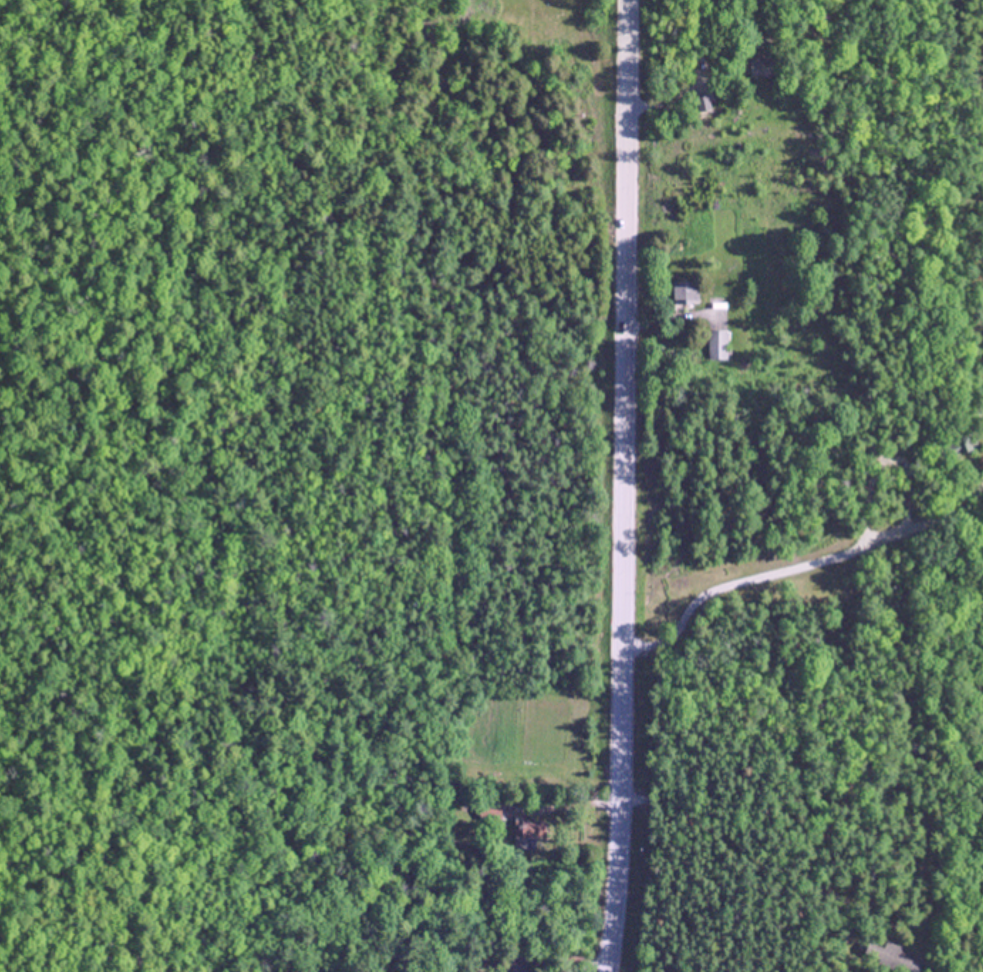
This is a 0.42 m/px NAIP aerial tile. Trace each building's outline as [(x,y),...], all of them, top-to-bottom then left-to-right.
[(767,77),(767,53),(749,53),(749,77),(767,77)] [(671,282),(671,304),(697,304),(697,282),(671,282)] [(728,360),(728,331),(709,331),(709,360),(728,360)] [(953,455),(976,450),(972,431),(949,437),(953,455)] [(516,837),(541,837),(541,820),(516,820),(516,837)] [(924,955),(884,939),(873,966),(888,971),(917,971),(924,955)]
